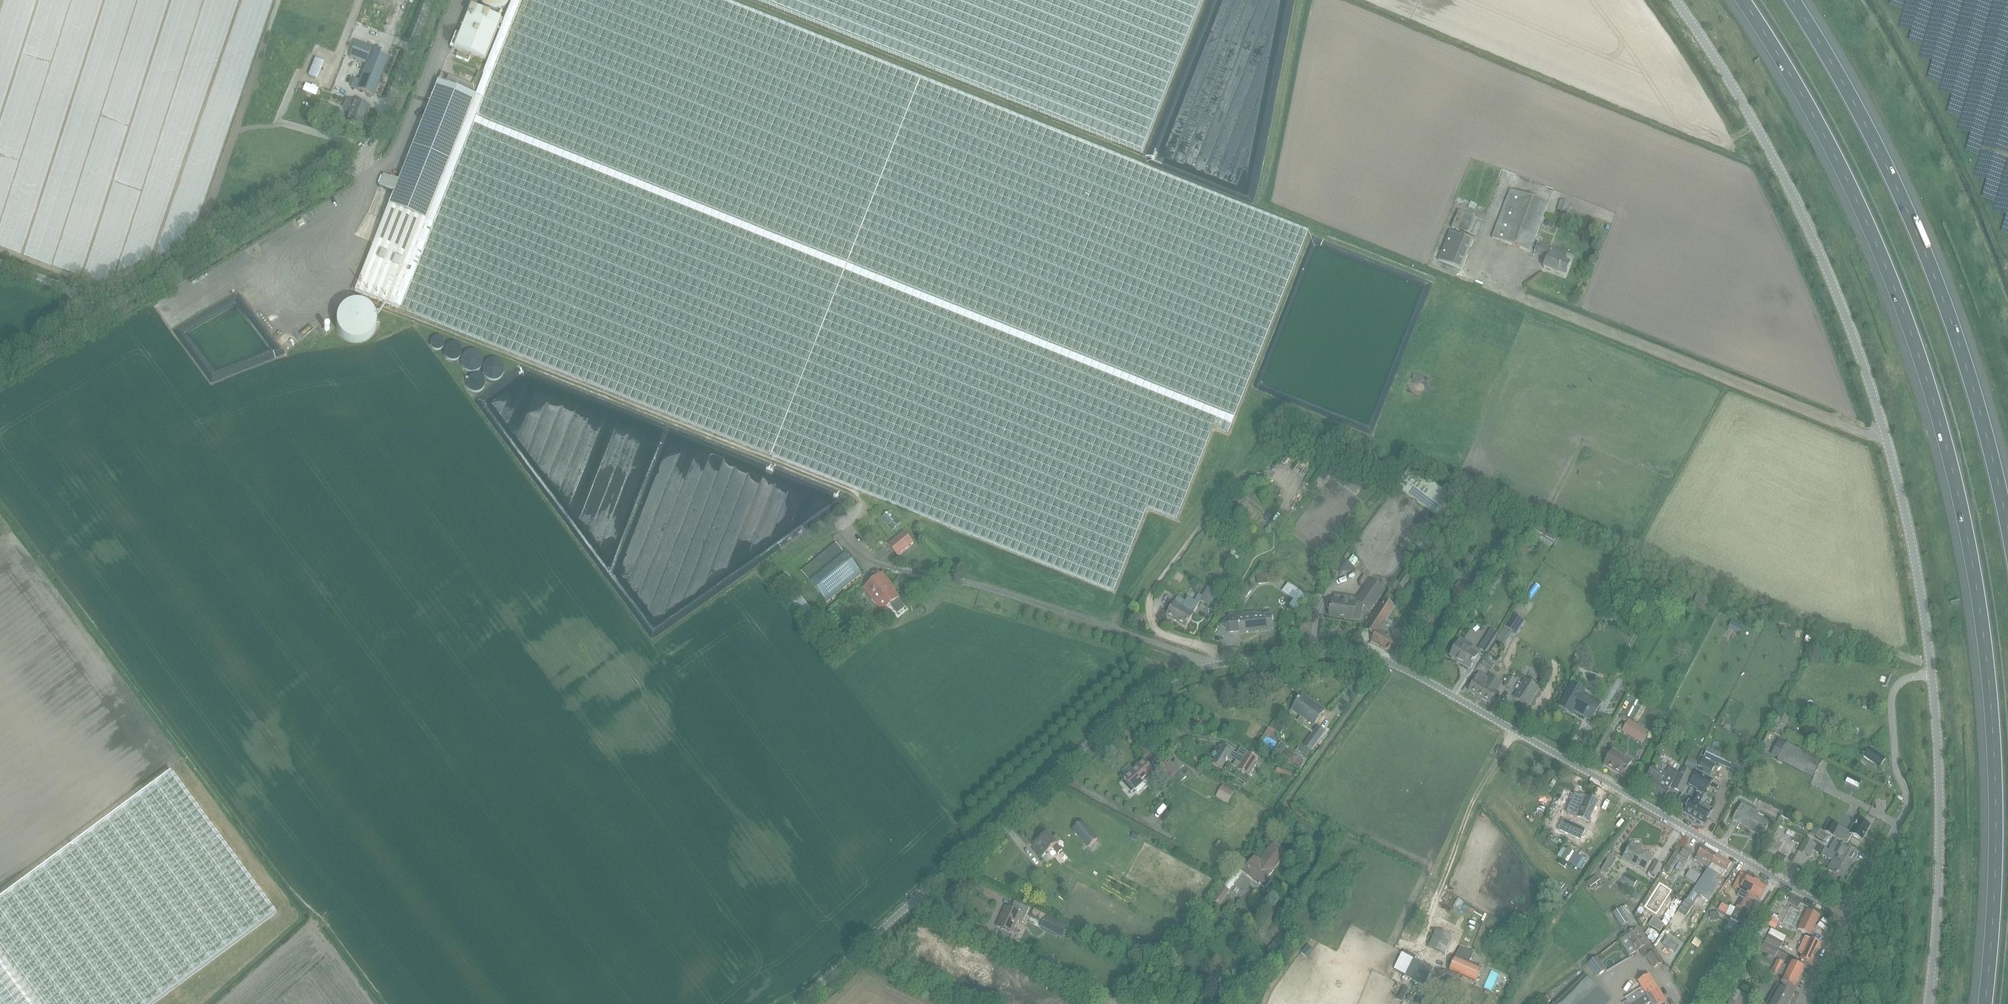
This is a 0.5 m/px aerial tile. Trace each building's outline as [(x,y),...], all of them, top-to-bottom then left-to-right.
[(1115,592),(1148,508),(1178,520),(1214,428),(1229,434),(1309,232),(722,0),(513,0),(484,75),(478,73),(473,85),(441,73),(438,81),(474,95),(425,218),(389,204),(355,291),(1115,592)] [(489,10),(493,11),(496,11),(499,11),(502,9),(505,8),(508,5),(510,3),(511,0),(478,0),(479,2),(481,5),(483,7),(486,9),(489,10)] [(1143,153),(1204,0),(758,0),(1143,153)] [(471,6),(454,47),(486,60),(502,19),(471,6)] [(343,28),(339,39),(352,44),(356,33),(343,28)] [(352,87),(364,92),(374,96),(388,59),(380,56),(382,52),(356,42),(350,59),(366,65),(360,81),(355,80),(352,87)] [(470,57),(458,53),(456,57),(468,62),(470,57)] [(356,78),(356,65),(345,65),(345,78),(356,78)] [(394,192),(389,204),(425,218),(474,95),(438,81),(398,181),(383,175),(379,187),(394,192)] [(303,89),(315,94),(317,90),(305,85),(303,89)] [(346,121),(353,123),(362,127),(369,108),(345,99),(342,106),(351,110),(346,121)] [(1492,238),(1531,252),(1533,247),(1538,249),(1540,245),(1540,244),(1543,238),(1537,236),(1549,205),(1510,190),(1492,238)] [(1557,210),(1566,213),(1569,204),(1561,201),(1557,210)] [(1460,223),(1486,232),(1490,219),(1483,217),(1485,211),(1466,204),(1460,223)] [(1438,260),(1463,270),(1474,241),(1449,231),(1438,260)] [(1540,244),(1540,245),(1538,249),(1536,255),(1548,259),(1544,269),(1565,277),(1570,264),(1562,261),(1565,254),(1540,244)] [(366,304),(364,303),(363,303),(361,302),(359,302),(358,302),(356,302),(354,302),(352,302),(351,303),(349,303),(347,304),(346,305),(344,306),(343,307),(342,308),(341,309),(340,311),(339,312),(338,314),(337,315),(337,317),(336,319),(336,320),(336,322),(336,324),(336,325),(337,327),(337,329),(338,330),(339,332),(340,333),(341,335),(342,336),(343,337),(345,338),(346,339),(348,340),(349,341),(351,341),(352,342),(354,342),(356,342),(358,342),(359,342),(361,342),(363,341),(364,341),(366,340),(367,339),(369,338),(370,337),(371,335),(373,334),(374,333),(374,331),(375,330),(376,328),(376,326),(376,325),(377,323),(377,321),(376,319),(376,318),(376,316),(375,314),(374,313),(373,311),(372,310),(371,308),(370,307),(369,306),(367,305),(366,304)] [(442,338),(442,337),(440,337),(439,336),(437,336),(436,336),(436,337),(435,337),(434,338),(433,338),(432,339),(432,340),(431,341),(431,342),(431,343),(431,344),(431,345),(431,346),(432,347),(433,348),(434,349),(436,350),(437,350),(439,350),(440,350),(441,350),(442,349),(442,348),(443,348),(444,347),(444,346),(444,345),(445,345),(445,344),(445,343),(445,342),(444,341),(444,340),(443,339),(443,338),(442,338)] [(460,347),(459,345),(458,344),(457,344),(456,343),(454,343),(452,343),(451,343),(449,344),(448,345),(447,346),(446,346),(446,347),(445,348),(445,349),(445,350),(444,351),(444,352),(444,353),(445,354),(445,355),(446,356),(446,357),(447,358),(448,359),(449,360),(450,360),(451,360),(453,361),(454,360),(455,360),(456,360),(457,359),(458,359),(460,358),(460,357),(460,356),(461,355),(462,353),(462,352),(462,351),(462,350),(462,349),(461,349),(461,348),(460,347)] [(474,350),(473,350),(471,350),(470,350),(469,350),(467,351),(465,352),(465,353),(463,354),(463,355),(462,356),(462,357),(462,358),(462,359),(461,360),(461,361),(461,362),(461,363),(462,364),(462,365),(463,366),(463,367),(464,368),(465,369),(467,370),(467,371),(469,371),(470,372),(471,372),(473,372),(474,371),(476,371),(477,371),(478,370),(479,369),(480,368),(481,368),(481,367),(482,366),(482,365),(482,364),(483,363),(483,362),(483,361),(483,360),(483,359),(483,358),(483,357),(482,357),(482,356),(481,355),(481,354),(480,353),(479,353),(478,351),(477,351),(476,351),(474,350)] [(496,359),(495,358),(493,358),(492,358),(491,359),(489,359),(488,360),(487,361),(486,362),(485,363),(484,364),(484,365),(484,366),(483,366),(483,367),(483,368),(483,369),(483,370),(483,371),(483,372),(483,373),(484,374),(484,375),(485,376),(486,377),(487,378),(488,379),(489,379),(491,380),(492,380),(494,380),(496,380),(497,380),(498,380),(498,379),(499,379),(501,378),(502,377),(502,376),(503,375),(503,374),(504,374),(504,373),(504,372),(504,371),(505,370),(505,369),(504,368),(504,367),(504,366),(504,365),(503,364),(503,363),(502,363),(502,362),(501,361),(499,360),(497,359),(496,359)] [(484,378),(483,377),(481,376),(480,376),(479,375),(478,375),(476,375),(475,375),(473,375),(472,376),(471,377),(470,378),(469,379),(468,380),(468,381),(468,382),(468,384),(468,385),(468,387),(469,388),(469,389),(470,390),(471,391),(472,391),(474,392),(476,392),(478,392),(480,392),(481,391),(482,390),(483,389),(484,387),(485,387),(485,386),(485,385),(485,384),(485,382),(485,381),(484,380),(484,378)] [(1306,469),(1310,461),(1305,458),(1301,467),(1306,469)] [(1397,487),(1438,518),(1453,498),(1429,479),(1427,482),(1410,471),(1397,487)] [(898,506),(889,515),(899,526),(908,518),(898,506)] [(889,545),(898,556),(913,543),(904,533),(889,545)] [(809,582),(827,603),(862,575),(844,553),(809,582)] [(1190,558),(1193,564),(1199,562),(1196,556),(1190,558)] [(1258,573),(1259,584),(1270,583),(1269,572),(1258,573)] [(883,574),(869,585),(874,592),(873,593),(874,594),(870,597),(878,606),(879,604),(884,611),(891,605),(898,614),(905,608),(898,599),(900,598),(891,587),(892,585),(883,574)] [(1473,590),(1475,591),(1480,580),(1473,576),(1468,587),(1473,590)] [(1364,605),(1370,610),(1385,590),(1374,582),(1359,601),(1364,605)] [(1460,583),(1457,589),(1454,595),(1466,602),(1473,590),(1468,587),(1460,583)] [(1208,587),(1203,597),(1200,601),(1201,601),(1209,606),(1217,593),(1208,587)] [(803,594),(812,608),(820,603),(811,589),(803,594)] [(1200,601),(1203,597),(1199,594),(1195,602),(1188,598),(1186,602),(1178,597),(1167,616),(1186,627),(1194,614),(1193,614),(1201,601),(1200,601)] [(1328,601),(1327,607),(1329,609),(1331,609),(1329,617),(1330,617),(1353,620),(1353,619),(1360,621),(1362,619),(1364,605),(1359,601),(1357,604),(1356,603),(1332,600),(1330,599),(1328,601)] [(1371,642),(1400,657),(1405,646),(1390,638),(1390,636),(1388,634),(1387,636),(1377,631),(1378,629),(1374,626),(1382,614),(1386,616),(1393,606),(1385,601),(1367,630),(1375,635),(1371,642)] [(1245,614),(1229,615),(1229,617),(1222,625),(1231,632),(1239,631),(1240,632),(1273,629),(1272,620),(1273,620),(1273,618),(1272,618),(1272,614),(1245,616),(1245,614)] [(1496,641),(1504,646),(1513,633),(1515,634),(1523,621),(1513,614),(1496,641)] [(1479,649),(1486,653),(1498,635),(1491,630),(1479,649)] [(1474,662),(1478,654),(1471,650),(1473,645),(1460,638),(1450,657),(1458,661),(1459,660),(1470,666),(1469,667),(1470,668),(1473,664),(1474,662)] [(1481,665),(1490,671),(1494,665),(1485,659),(1481,665)] [(1470,691),(1480,697),(1491,703),(1497,692),(1496,692),(1501,683),(1490,677),(1488,680),(1479,675),(1470,691)] [(1504,686),(1510,690),(1516,681),(1510,677),(1504,686)] [(1515,698),(1527,706),(1539,688),(1526,680),(1515,698)] [(1571,685),(1564,698),(1559,706),(1567,711),(1569,707),(1574,710),(1573,711),(1591,721),(1601,704),(1594,699),(1593,702),(1582,696),(1584,692),(1571,685)] [(1298,702),(1297,703),(1292,710),(1314,725),(1324,711),(1314,703),(1313,704),(1310,702),(1310,701),(1302,695),(1299,700),(1299,699),(1297,701),(1298,702)] [(1780,712),(1772,727),(1783,732),(1790,717),(1780,712)] [(1629,721),(1623,731),(1635,739),(1641,728),(1629,721)] [(1311,751),(1324,733),(1317,728),(1304,746),(1311,751)] [(1778,760),(1787,765),(1813,778),(1823,760),(1787,742),(1778,760)] [(1620,749),(1629,754),(1631,750),(1623,745),(1620,749)] [(1238,770),(1249,777),(1256,766),(1254,765),(1258,758),(1249,753),(1246,758),(1240,754),(1238,757),(1236,756),(1237,754),(1224,746),(1212,764),(1222,770),(1230,757),(1242,765),(1238,770)] [(1705,757),(1727,767),(1736,771),(1740,762),(1709,748),(1705,757)] [(1864,756),(1880,768),(1886,760),(1869,748),(1864,756)] [(1613,751),(1609,757),(1604,766),(1623,777),(1632,762),(1613,751)] [(1698,765),(1712,772),(1716,765),(1702,757),(1698,765)] [(1685,768),(1693,772),(1698,763),(1690,759),(1685,768)] [(1125,778),(1126,779),(1122,782),(1132,793),(1135,789),(1136,790),(1155,773),(1144,760),(1125,778)] [(1176,774),(1167,764),(1166,762),(1160,767),(1177,785),(1186,777),(1180,770),(1176,774)] [(1653,780),(1646,789),(1663,800),(1669,791),(1669,790),(1673,784),(1671,783),(1677,775),(1677,774),(1676,775),(1672,772),(1673,772),(1671,770),(1671,771),(1669,770),(1670,769),(1669,769),(1665,775),(1658,770),(1658,769),(1657,768),(1656,769),(1654,767),(1655,767),(1654,766),(1648,776),(1653,780)] [(1281,767),(1277,773),(1291,781),(1295,775),(1281,767)] [(1673,789),(1682,793),(1692,774),(1683,769),(1673,789)] [(276,914),(170,772),(0,899),(0,1003),(154,1003),(276,914)] [(1705,825),(1713,811),(1700,803),(1705,794),(1706,794),(1713,781),(1697,772),(1689,785),(1698,790),(1695,794),(1695,793),(1684,813),(1705,825)] [(1885,776),(1878,777),(1878,783),(1884,786),(1886,782),(1885,776)] [(1715,787),(1723,790),(1725,784),(1717,782),(1715,787)] [(1218,793),(1229,800),(1234,792),(1223,785),(1218,793)] [(1574,794),(1566,813),(1572,815),(1588,823),(1598,802),(1581,795),(1580,797),(1574,794)] [(1747,810),(1748,808),(1742,804),(1733,820),(1763,837),(1770,823),(1747,810)] [(1581,841),(1586,830),(1585,830),(1567,821),(1564,820),(1559,831),(1581,841)] [(1861,841),(1870,825),(1869,826),(1860,820),(1857,825),(1854,823),(1850,832),(1830,821),(1825,831),(1847,844),(1852,835),(1861,840),(1861,841)] [(1073,830),(1089,847),(1098,839),(1082,822),(1073,830)] [(1816,838),(1824,842),(1828,835),(1820,831),(1816,838)] [(1057,835),(1052,839),(1047,834),(1038,842),(1033,847),(1042,858),(1047,853),(1048,853),(1053,848),(1058,854),(1063,851),(1057,845),(1061,841),(1057,835)] [(1805,839),(1803,843),(1799,852),(1809,857),(1816,845),(1805,839)] [(1825,848),(1825,849),(1851,864),(1857,854),(1848,849),(1834,842),(1829,850),(1825,848)] [(1243,859),(1237,868),(1260,884),(1259,885),(1261,887),(1262,886),(1266,889),(1272,881),(1268,878),(1286,853),(1273,844),(1267,852),(1271,855),(1264,864),(1255,857),(1250,864),(1243,859)] [(1631,846),(1626,854),(1623,859),(1645,871),(1653,858),(1631,846)] [(1695,860),(1709,869),(1717,855),(1703,847),(1695,860)] [(1851,864),(1825,849),(1821,855),(1833,862),(1828,870),(1843,879),(1851,864)] [(1665,872),(1669,874),(1680,855),(1688,860),(1692,854),(1684,850),(1682,854),(1677,851),(1665,872)] [(1567,862),(1580,870),(1586,860),(1573,852),(1567,862)] [(1602,870),(1608,874),(1617,858),(1611,855),(1602,870)] [(1699,883),(1693,892),(1708,902),(1719,885),(1716,883),(1721,877),(1723,878),(1732,864),(1717,855),(1711,866),(1709,869),(1699,883)] [(1649,872),(1657,876),(1662,866),(1654,862),(1649,872)] [(1686,878),(1696,884),(1701,875),(1691,869),(1686,878)] [(1742,874),(1735,888),(1740,890),(1737,896),(1741,898),(1738,905),(1743,908),(1757,881),(1748,876),(1747,877),(1742,874)] [(1591,890),(1601,882),(1597,876),(1587,884),(1591,890)] [(1757,881),(1743,908),(1742,911),(1747,914),(1753,904),(1751,903),(1754,898),(1759,901),(1767,887),(1757,881)] [(1213,901),(1218,904),(1228,890),(1223,886),(1213,901)] [(997,927),(1012,934),(1018,922),(1023,924),(1030,908),(1015,901),(1011,909),(1005,907),(1002,914),(1003,915),(997,927)] [(1794,916),(1800,904),(1794,901),(1789,913),(1794,916)] [(1685,902),(1677,914),(1685,919),(1693,907),(1686,903),(1685,902)] [(1613,915),(1625,934),(1638,926),(1625,907),(1613,915)] [(1730,919),(1736,922),(1742,911),(1736,908),(1730,919)] [(1798,930),(1810,935),(1820,915),(1808,910),(1798,930)] [(1742,911),(1736,922),(1748,928),(1754,918),(1747,914),(1742,911)] [(1041,928),(1063,939),(1069,926),(1047,915),(1041,928)] [(1639,927),(1635,930),(1626,935),(1637,952),(1639,950),(1645,959),(1647,957),(1654,968),(1661,963),(1639,927)] [(1429,947),(1438,951),(1445,954),(1452,937),(1436,930),(1429,947)] [(1489,934),(1481,938),(1490,955),(1498,951),(1489,934)] [(1705,944),(1708,939),(1701,935),(1698,940),(1705,944)] [(1769,935),(1765,942),(1779,950),(1783,943),(1769,935)] [(1801,960),(1811,965),(1821,944),(1806,937),(1798,953),(1803,955),(1801,960)] [(1779,950),(1765,942),(1760,950),(1775,958),(1779,950)] [(1449,972),(1475,983),(1481,970),(1469,964),(1474,953),(1460,947),(1449,972)] [(1793,957),(1795,951),(1786,948),(1783,953),(1793,957)] [(1400,975),(1411,980),(1420,962),(1409,956),(1400,975)] [(1589,964),(1598,976),(1606,970),(1597,958),(1589,964)] [(1777,960),(1775,966),(1800,979),(1805,969),(1791,962),(1788,967),(1783,965),(1784,963),(1777,960)] [(1413,981),(1424,987),(1434,969),(1422,963),(1413,981)] [(1800,979),(1775,966),(1772,972),(1778,975),(1783,977),(1781,981),(1796,989),(1800,979)] [(1611,1001),(1586,975),(1556,1003),(1608,1003),(1611,1001)] [(1657,988),(1649,975),(1638,982),(1642,989),(1625,999),(1627,1002),(1624,1003),(1631,1003),(1657,988)] [(1736,1001),(1741,1003),(1748,1003),(1751,998),(1722,982),(1717,991),(1736,1001)] [(1766,1003),(1789,1003),(1794,996),(1777,986),(1766,1003)] [(1631,1003),(1649,1003),(1651,1003),(1652,1003),(1664,1003),(1666,1002),(1657,988),(1631,1003)]
